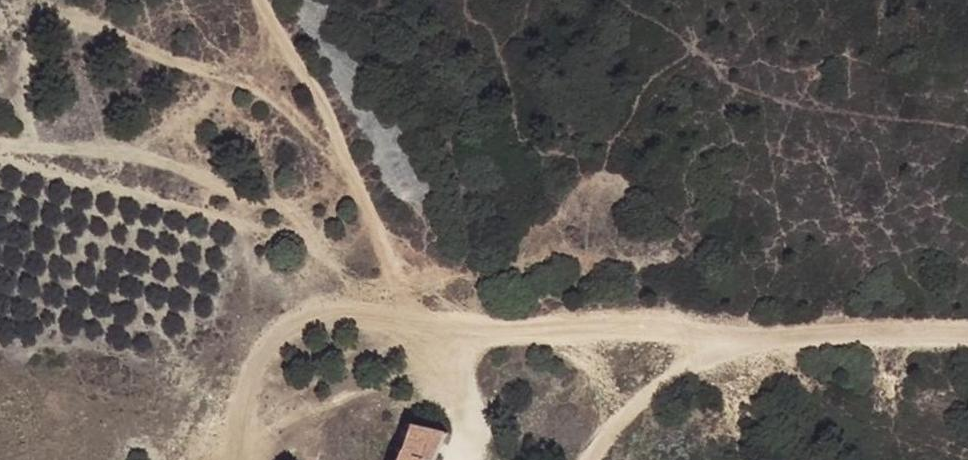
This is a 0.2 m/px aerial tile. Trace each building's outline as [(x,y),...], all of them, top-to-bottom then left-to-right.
[(450,435),(413,427),(407,448),(401,459),(439,459),(450,435)]
